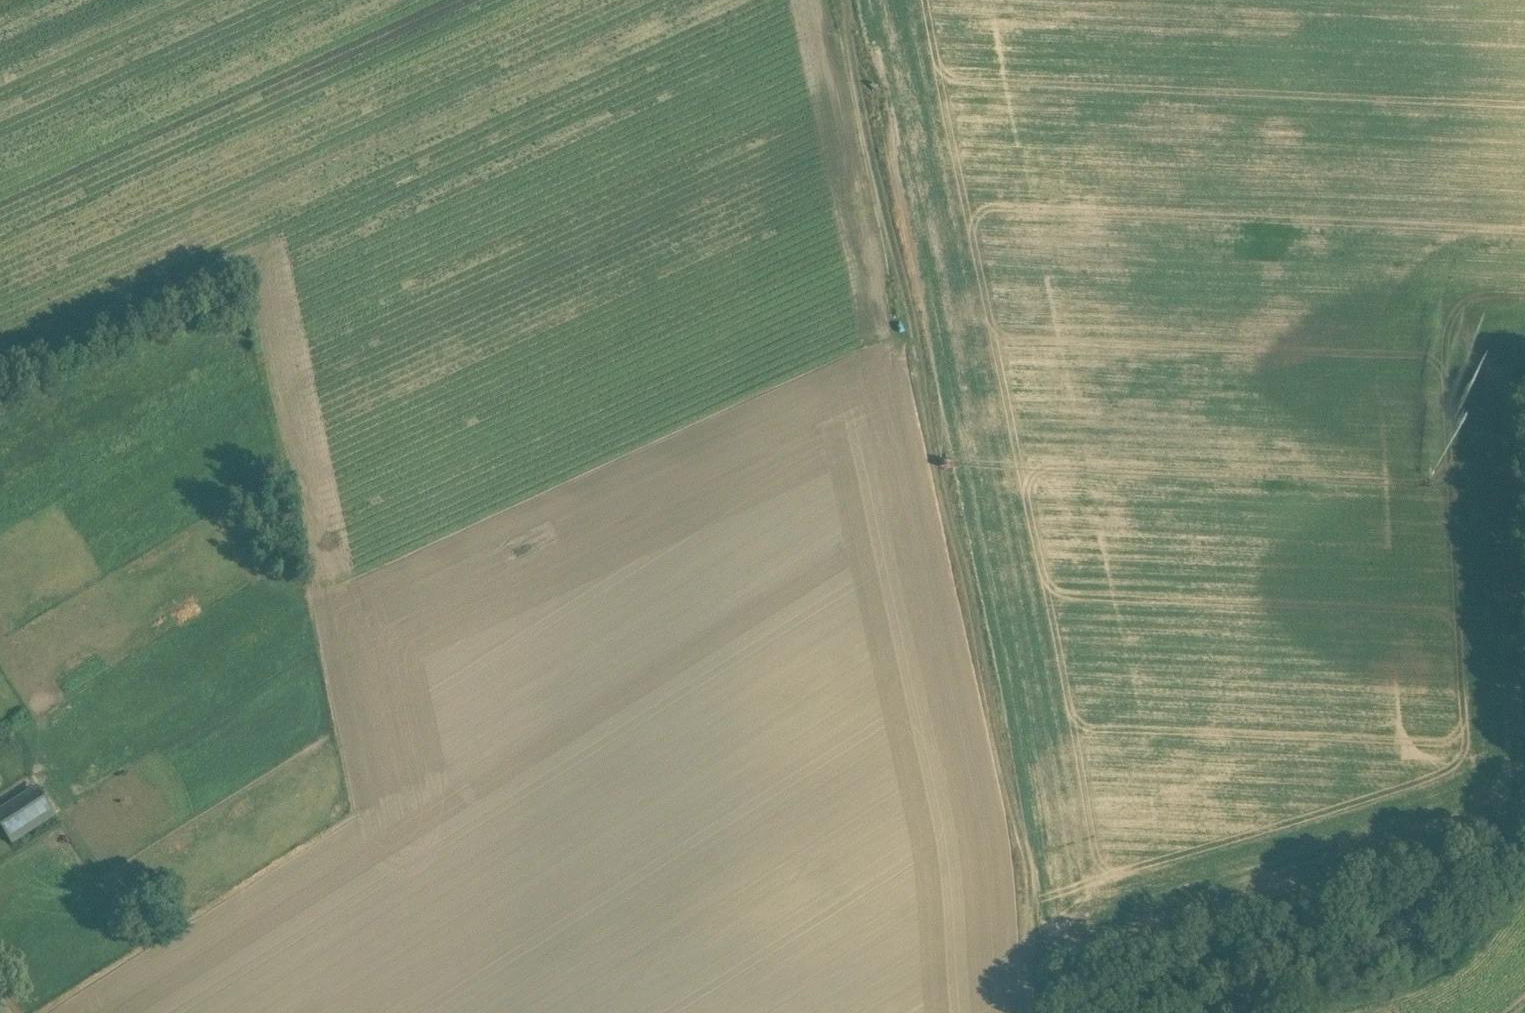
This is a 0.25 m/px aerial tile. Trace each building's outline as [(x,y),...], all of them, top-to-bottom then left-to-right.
[(36,785),(0,807),(0,826),(11,843),(55,815),(36,785)]
